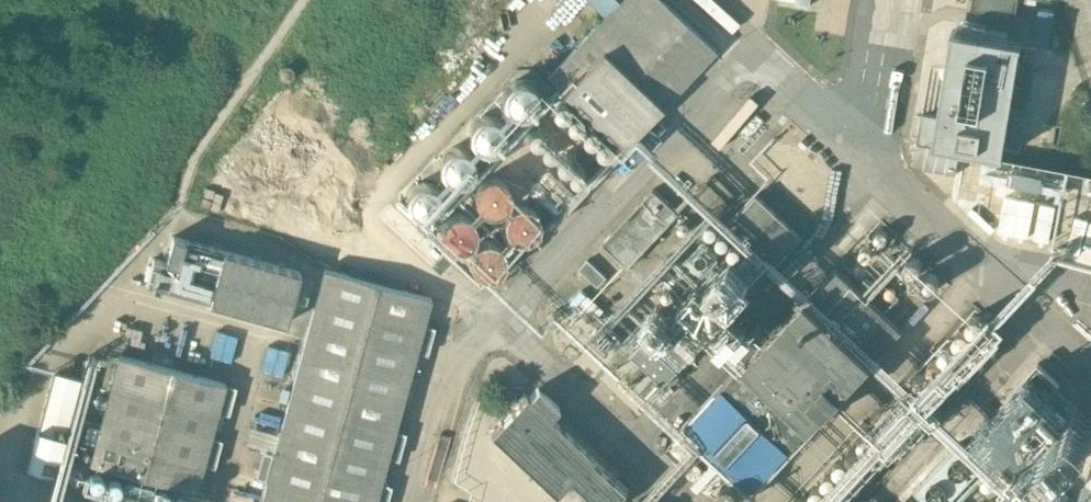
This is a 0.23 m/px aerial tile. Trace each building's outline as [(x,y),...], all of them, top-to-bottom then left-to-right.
[(548,76),(563,90),(564,90),(623,146),(662,105),(716,49),(663,0),(620,0),(620,1),(608,13),(548,76)] [(619,0),(596,0),(608,13),(620,1),(619,0)] [(973,0),(979,1),(977,12),(1015,19),(1018,0),(973,0)] [(1022,42),(953,30),(953,32),(939,119),(926,116),(922,138),(935,141),(934,142),(961,147),(969,148),(1004,154),(1004,152),(1002,152),(1020,43),(1022,44),(1022,42)] [(1062,127),(1043,123),(1040,141),(1059,144),(1062,127)] [(961,147),(959,158),(937,154),(932,180),(976,187),(980,161),(967,159),(969,148),(961,147)] [(576,193),(546,166),(527,187),(557,214),(576,193)] [(654,188),(603,243),(629,266),(670,222),(680,212),(654,188)] [(802,236),(756,193),(729,222),(775,264),(802,236)] [(716,214),(711,209),(707,213),(712,218),(716,214)] [(695,226),(680,212),(670,222),(685,236),(695,226)] [(707,213),(695,226),(685,236),(603,323),(623,342),(633,351),(646,337),(678,367),(686,359),(704,339),(721,355),(748,327),(731,312),(760,281),(760,280),(769,271),(712,218),(707,213)] [(1074,221),(1066,249),(1086,254),(1090,235),(1090,226),(1074,221)] [(154,257),(147,283),(299,320),(312,268),(195,239),(196,237),(180,233),(173,261),(154,257)] [(330,264),(350,268),(353,254),(333,250),(330,264)] [(607,277),(588,259),(579,268),(598,286),(607,277)] [(325,268),(261,501),(376,501),(431,297),(325,268)] [(836,268),(687,426),(753,488),(902,330),(836,268)] [(623,342),(603,323),(592,336),(611,354),(623,342)] [(678,367),(646,337),(633,351),(665,381),(678,367)] [(226,383),(119,354),(100,425),(89,422),(84,439),(96,443),(90,462),(197,491),(226,383)] [(53,369),(25,471),(54,478),(82,376),(53,369)] [(929,416),(902,390),(869,425),(896,451),(929,416)] [(527,394),(491,432),(556,493),(570,478),(595,501),(594,501),(618,501),(630,489),(617,478),(616,478),(527,394)] [(705,469),(692,456),(682,467),(695,479),(705,469)] [(82,461),(80,460),(77,461),(75,462),(74,464),(73,467),(73,469),(74,471),(76,472),(77,473),(80,474),(82,473),(83,473),(84,472),(86,470),(87,467),(86,465),(86,463),(85,462),(83,461),(82,461)]
